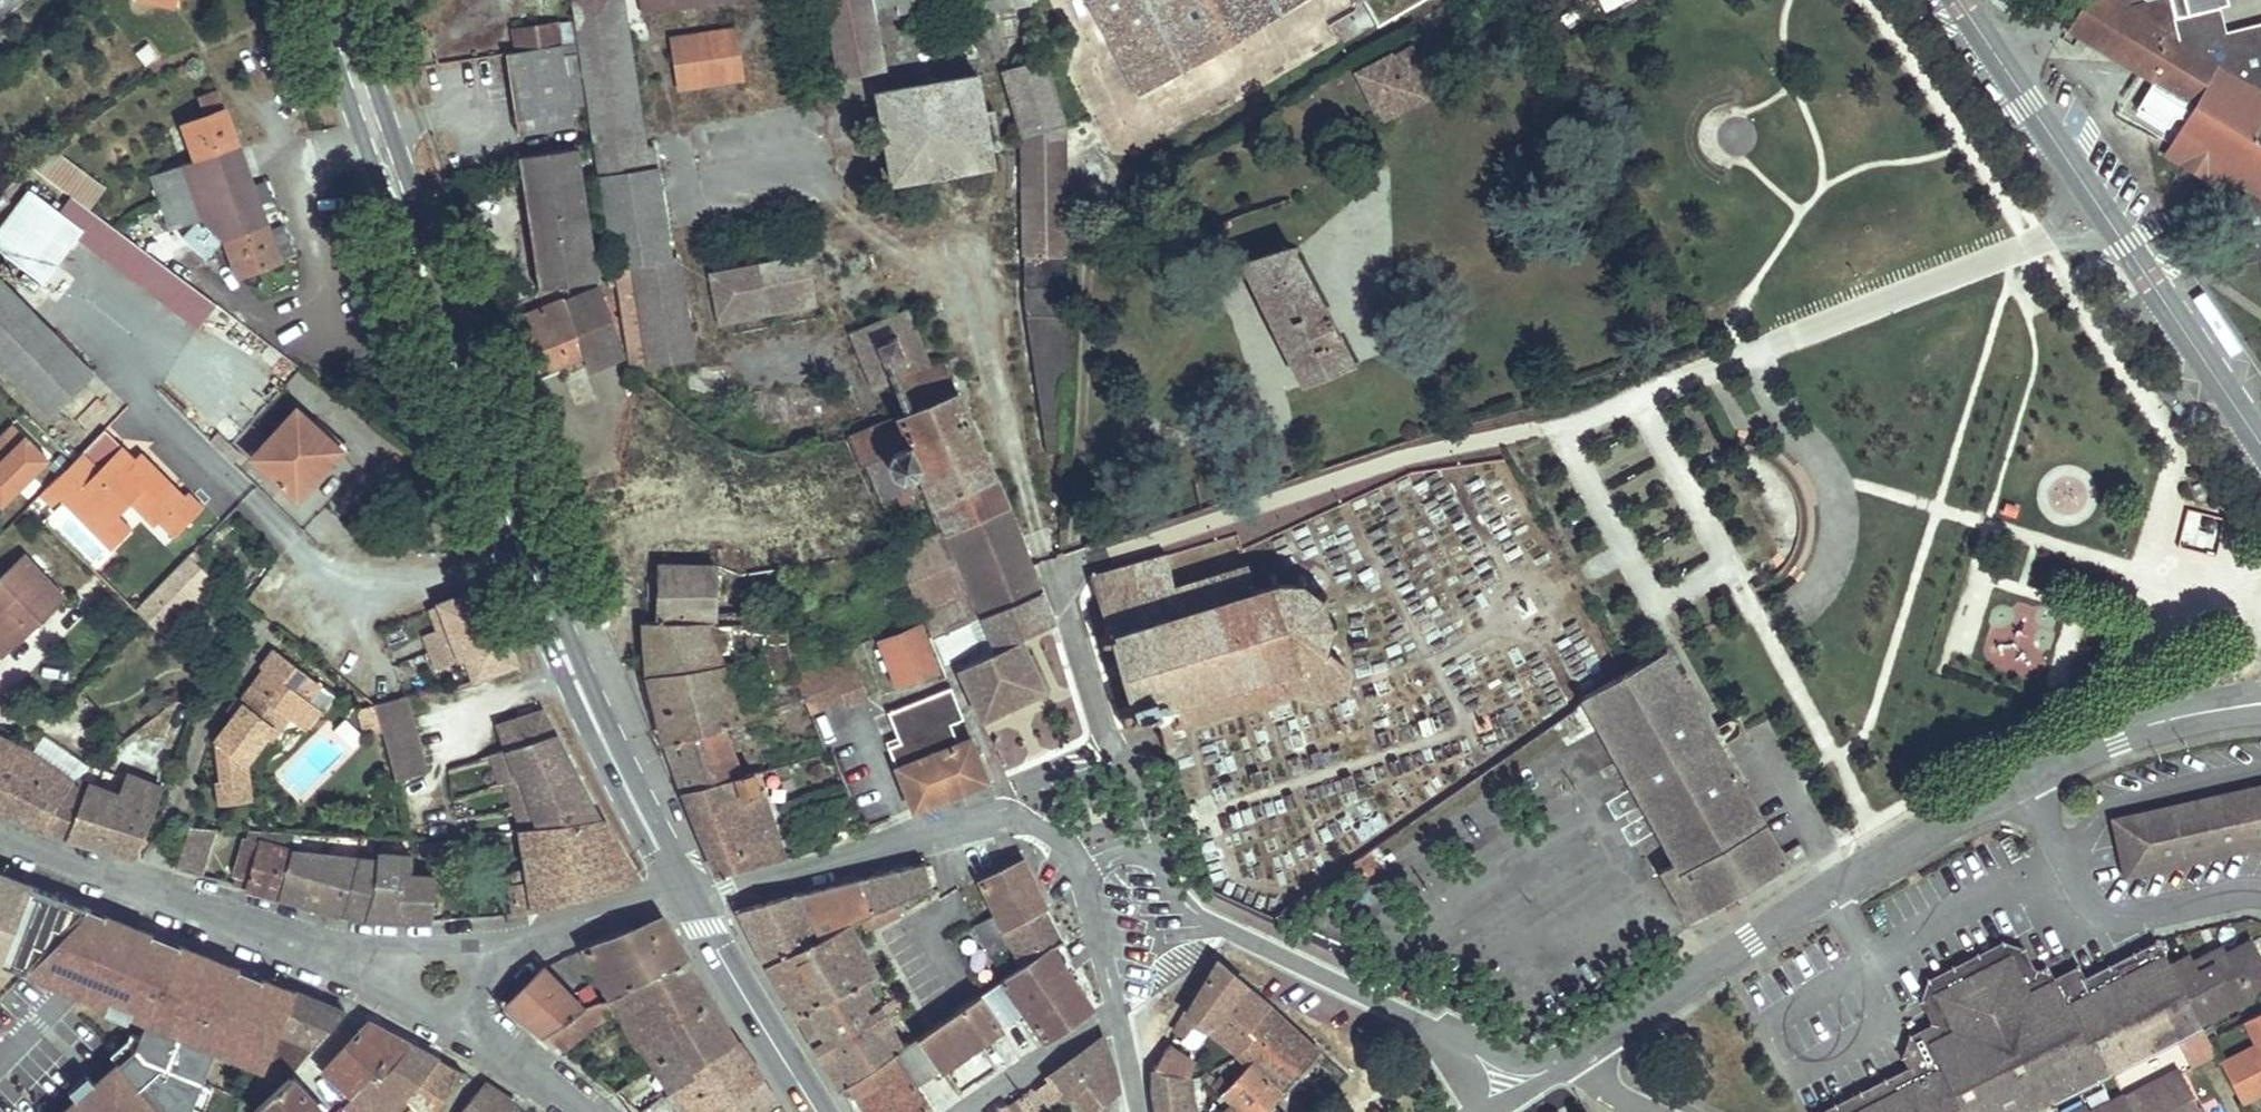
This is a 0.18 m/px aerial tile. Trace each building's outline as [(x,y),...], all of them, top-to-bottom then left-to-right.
[(575,21),(613,269),(615,269),(630,367),(693,357),(677,259),(672,260),(654,145),(638,148),(614,0),(571,0),(575,21)] [(640,5),(642,14),(733,0),(673,0),(640,5)] [(841,77),(883,69),(870,0),(826,0),(841,77)] [(876,11),(922,11),(922,0),(876,0),(876,11)] [(987,12),(1037,3),(1036,0),(985,0),(987,12)] [(1132,89),(1285,0),(1083,0),(1132,89)] [(1376,27),(1423,0),(1360,0),(1376,27)] [(2225,32),(2220,7),(2188,15),(2184,0),(2085,0),(2067,29),(2119,60),(2137,55),(2141,74),(2194,105),(2171,143),(2191,155),(2193,152),(2211,163),(2209,166),(2229,179),(2246,189),(2226,223),(2237,265),(2260,259),(2260,23),(2225,32)] [(997,13),(1005,62),(1038,56),(1030,8),(997,13)] [(578,43),(575,21),(557,23),(560,45),(561,45),(578,43)] [(514,30),(517,52),(560,45),(557,23),(514,30)] [(737,30),(671,40),(678,89),(744,79),(737,30)] [(146,66),(159,57),(149,43),(136,53),(146,66)] [(578,43),(561,45),(563,56),(580,54),(578,43)] [(1412,44),(1403,49),(1421,83),(1379,105),(1387,119),(1428,96),(1430,78),(1412,44)] [(580,54),(563,56),(561,45),(560,45),(517,52),(506,54),(518,134),(574,126),(571,107),(585,105),(587,105),(580,54)] [(1403,49),(1359,73),(1377,106),(1379,105),(1421,83),(1403,49)] [(2141,74),(2137,55),(2119,60),(2141,74)] [(1068,256),(1066,125),(1046,57),(1003,70),(1024,140),(1022,140),(1024,256),(1068,256)] [(893,182),(993,164),(977,74),(877,92),(893,182)] [(235,161),(230,148),(238,145),(218,91),(198,99),(205,117),(183,125),(196,160),(182,165),(191,189),(202,219),(225,239),(238,275),(280,260),(267,223),(259,226),(254,213),(258,206),(243,164),(235,161)] [(571,107),(574,126),(587,123),(585,105),(571,107)] [(2191,155),(2171,143),(2165,154),(2223,190),(2229,179),(2209,166),(2211,163),(2193,152),(2191,155)] [(267,223),(238,145),(230,148),(235,161),(243,164),(258,206),(254,213),(259,226),(267,223)] [(34,167),(91,210),(107,188),(52,147),(34,167)] [(598,280),(578,148),(519,156),(539,289),(598,280)] [(152,176),(161,199),(191,189),(182,165),(152,176)] [(83,229),(30,189),(0,229),(0,251),(43,283),(77,239),(84,230),(83,229)] [(191,189),(161,199),(172,229),(202,219),(191,189)] [(210,300),(94,213),(83,229),(84,230),(77,239),(191,325),(210,300)] [(1322,310),(1289,247),(1243,262),(1280,337),(1283,335),(1290,348),(1286,350),(1304,386),(1352,366),(1337,337),(1339,336),(1335,329),(1330,331),(1324,318),(1328,316),(1324,309),(1322,310)] [(712,283),(719,315),(815,296),(809,266),(812,266),(810,256),(713,275),(715,282),(712,283)] [(50,414),(92,372),(0,280),(0,364),(50,414)] [(494,318),(518,381),(582,355),(587,368),(625,353),(598,286),(514,322),(510,311),(494,318)] [(720,323),(817,305),(815,296),(719,315),(720,323)] [(191,325),(198,330),(216,305),(210,300),(191,325)] [(907,311),(853,334),(875,388),(929,365),(907,311)] [(1330,331),(1335,329),(1328,316),(1324,318),(1330,331)] [(1283,335),(1280,337),(1286,350),(1290,348),(1283,335)] [(946,531),(895,553),(899,562),(908,583),(932,639),(933,638),(971,621),(982,616),(1040,591),(1008,506),(946,362),(904,379),(907,387),(897,391),(907,414),(849,438),(861,466),(867,464),(883,501),(897,495),(904,510),(917,505),(910,489),(906,478),(914,475),(919,486),(920,489),(927,486),(946,531)] [(904,379),(894,383),(897,391),(907,387),(904,379)] [(2165,383),(2158,388),(2171,406),(2178,401),(2165,383)] [(2171,406),(2184,424),(2191,419),(2178,401),(2171,406)] [(296,499),(326,466),(313,454),(328,437),(296,408),(251,458),(296,499)] [(1,511),(50,460),(10,422),(0,433),(0,510),(1,511)] [(122,446),(105,430),(83,452),(99,469),(115,453),(122,446)] [(313,454),(326,466),(341,449),(328,437),(313,454)] [(135,459),(122,446),(115,453),(128,466),(135,459)] [(83,452),(48,486),(66,503),(75,494),(107,526),(118,515),(131,503),(154,526),(159,522),(174,537),(203,508),(188,492),(184,496),(141,453),(135,459),(128,466),(115,453),(99,469),(83,452)] [(919,486),(914,475),(906,478),(910,489),(919,486)] [(66,503),(111,550),(132,530),(118,515),(107,526),(75,494),(66,503)] [(1229,555),(1233,568),(1263,558),(1260,546),(1229,555)] [(1124,634),(1142,702),(1133,705),(1138,720),(1174,709),(1178,722),(1174,723),(1178,739),(1194,733),(1190,720),(1325,676),(1328,685),(1339,681),(1341,685),(1344,688),(1348,690),(1353,691),(1358,691),(1364,690),(1368,687),(1370,683),(1371,677),(1371,672),(1370,668),(1377,665),(1376,661),(1351,648),(1352,637),(1352,626),(1359,626),(1359,623),(1352,623),(1351,617),(1350,610),(1347,602),(1345,598),(1351,594),(1349,591),(1343,595),(1340,591),(1334,586),(1327,581),(1323,579),(1326,573),(1323,571),(1320,578),(1315,577),(1309,576),(1301,576),(1295,577),(1294,570),(1291,571),(1293,577),(1271,583),(1263,558),(1233,568),(1193,580),(1184,548),(1108,572),(1124,629),(1118,631),(1119,635),(1124,634)] [(193,552),(189,556),(212,578),(216,574),(193,552)] [(178,615),(212,578),(189,556),(154,592),(178,615)] [(22,621),(55,590),(24,557),(0,579),(0,654),(2,655),(29,630),(22,621)] [(886,568),(895,588),(908,583),(899,562),(886,568)] [(716,567),(660,566),(659,622),(715,623),(715,615),(716,567)] [(440,605),(448,626),(437,630),(424,635),(437,669),(466,658),(475,680),(516,664),(487,586),(440,605)] [(29,630),(63,598),(55,590),(22,621),(29,630)] [(1020,639),(1053,624),(1040,591),(982,616),(998,649),(959,667),(983,717),(1043,689),(1020,639)] [(136,610),(160,633),(178,615),(154,592),(136,610)] [(437,630),(448,626),(440,605),(429,609),(437,630)] [(715,625),(752,623),(752,613),(715,615),(715,623),(715,625)] [(998,649),(982,616),(971,621),(982,647),(967,654),(971,662),(998,649)] [(982,647),(971,621),(933,638),(945,664),(967,654),(982,647)] [(648,678),(666,744),(722,727),(738,723),(717,642),(730,642),(730,645),(763,644),(777,691),(745,701),(751,719),(805,702),(794,672),(792,667),(788,648),(786,622),(752,623),(715,625),(715,623),(645,622),(648,678)] [(936,669),(919,626),(880,642),(897,685),(936,669)] [(738,723),(751,719),(745,701),(730,645),(730,642),(717,642),(738,723)] [(868,697),(849,648),(794,672),(805,702),(809,712),(842,699),(845,706),(868,697)] [(218,781),(221,805),(250,801),(245,763),(266,736),(270,740),(288,717),(292,720),(307,700),(303,697),(315,681),(275,651),(262,668),(265,671),(242,701),(245,703),(235,716),(216,741),(221,780),(218,781)] [(1662,653),(1579,700),(1625,781),(1672,866),(1667,869),(1671,877),(1674,876),(1685,896),(1698,899),(1701,906),(1737,886),(1740,893),(1784,869),(1754,817),(1739,825),(1700,755),(1715,748),(1662,653)] [(307,700),(292,720),(302,727),(303,729),(330,694),(315,681),(303,697),(307,700)] [(963,719),(951,688),(938,693),(950,724),(963,719)] [(914,811),(988,781),(971,738),(958,743),(950,724),(938,693),(888,713),(898,737),(886,742),(897,769),(902,767),(907,779),(902,781),(914,811)] [(157,697),(144,706),(150,715),(163,705),(157,697)] [(395,780),(426,772),(407,697),(375,705),(382,731),(395,780)] [(235,716),(245,703),(242,701),(239,699),(230,712),(235,716)] [(382,731),(375,705),(359,709),(366,736),(382,731)] [(525,803),(534,828),(599,820),(582,787),(542,712),(499,726),(508,749),(502,751),(511,780),(516,778),(525,803)] [(733,756),(722,727),(666,744),(677,776),(699,768),(733,756)] [(69,779),(80,762),(42,736),(31,753),(69,779)] [(0,739),(0,810),(42,830),(72,782),(69,779),(31,753),(0,739)] [(1754,817),(1715,748),(1700,755),(1739,825),(1754,817)] [(502,751),(492,755),(501,783),(507,781),(511,780),(502,751)] [(699,768),(705,787),(741,777),(733,756),(699,768)] [(897,769),(902,781),(907,779),(902,767),(897,769)] [(677,776),(683,792),(705,787),(699,768),(677,776)] [(741,777),(705,787),(683,792),(717,874),(783,859),(755,773),(741,777)] [(118,796),(75,780),(72,782),(42,830),(137,857),(163,789),(126,775),(118,796)] [(511,780),(507,781),(515,806),(525,803),(516,778),(511,780)] [(2110,818),(2124,878),(2260,847),(2260,839),(2141,866),(2127,857),(2122,835),(2131,821),(2260,792),(2260,784),(2110,818)] [(2122,835),(2127,857),(2141,866),(2260,839),(2260,792),(2131,821),(2122,835)] [(525,803),(515,806),(524,830),(534,828),(525,803)] [(510,886),(514,913),(638,880),(602,818),(599,820),(534,828),(524,830),(521,830),(529,883),(510,886)] [(189,827),(176,868),(200,875),(214,828),(189,827)] [(246,838),(291,850),(294,834),(248,831),(246,838)] [(248,878),(245,888),(278,897),(291,850),(246,838),(236,874),(248,878)] [(445,855),(445,854),(443,841),(429,842),(430,856),(438,855),(445,855)] [(430,856),(429,842),(417,843),(418,857),(430,856)] [(1360,872),(1391,850),(1385,842),(1354,863),(1360,872)] [(1806,855),(1800,845),(1785,853),(1791,864),(1806,855)] [(278,897),(343,915),(343,912),(359,858),(291,850),(278,897)] [(1396,857),(1391,850),(1360,872),(1365,879),(1396,857)] [(412,856),(378,854),(378,860),(375,883),(367,917),(366,919),(431,920),(436,877),(411,875),(407,872),(411,867),(412,856)] [(375,883),(378,860),(359,858),(343,912),(367,917),(375,883)] [(979,882),(996,914),(1004,932),(1047,908),(1024,860),(979,882)] [(932,888),(925,863),(798,893),(737,910),(766,965),(838,929),(848,924),(861,919),(932,888)] [(1737,886),(1701,906),(1698,899),(1685,896),(1674,876),(1671,877),(1667,869),(1660,873),(1687,922),(1740,893),(1737,886)] [(2,952),(34,964),(76,920),(83,914),(75,907),(66,899),(0,873),(0,951),(2,952)] [(236,874),(233,884),(245,888),(248,878),(236,874)] [(66,899),(75,907),(83,914),(88,909),(66,899)] [(861,919),(866,930),(900,916),(895,904),(861,919)] [(83,914),(76,920),(94,938),(98,934),(106,915),(89,908),(88,909),(83,914)] [(991,956),(1011,944),(1024,965),(1049,948),(1063,938),(1047,908),(1004,932),(984,943),(991,956)] [(1004,932),(996,914),(974,926),(984,943),(1004,932)] [(138,928),(106,915),(98,934),(94,938),(76,920),(34,964),(25,973),(106,1005),(130,1014),(133,1008),(149,1015),(140,1036),(152,1041),(145,1058),(142,1054),(125,1069),(119,1062),(95,1083),(77,1099),(62,1111),(190,1111),(193,1105),(204,1080),(217,1048),(210,1046),(215,1035),(269,1057),(279,1032),(295,991),(262,978),(259,986),(236,977),(240,969),(204,954),(196,960),(157,945),(161,937),(138,928)] [(584,949),(611,998),(687,960),(660,918),(584,949)] [(838,929),(865,978),(876,973),(848,924),(838,929)] [(838,929),(766,965),(795,1014),(865,978),(838,929)] [(204,954),(161,937),(157,945),(196,960),(204,954)] [(2004,941),(1928,980),(1921,998),(1934,1023),(1909,1036),(1903,1055),(1909,1067),(1820,1111),(1851,1111),(1941,1067),(1928,1042),(1953,1029),(1934,992),(2010,954),(2029,991),(2054,978),(2047,966),(2035,972),(2022,947),(2004,941)] [(2170,964),(2200,1023),(2252,997),(2249,992),(2260,986),(2260,962),(2250,941),(2214,960),(2211,953),(2193,961),(2190,954),(2170,964)] [(2085,978),(2079,966),(2054,978),(2066,1003),(2163,954),(2157,942),(2085,978)] [(2211,953),(2214,960),(2227,953),(2223,946),(2211,953)] [(1003,979),(1025,1012),(1044,1039),(1090,1007),(1049,948),(1024,965),(1003,979)] [(2,952),(0,957),(0,963),(25,973),(34,964),(2,952)] [(1941,1067),(1851,1111),(2038,1111),(2113,1074),(2164,1048),(2203,1028),(2200,1023),(2170,964),(2165,953),(2163,954),(2066,1003),(2054,978),(2029,991),(2010,954),(1934,992),(1953,1029),(1928,1042),(1941,1067)] [(594,1023),(618,1010),(640,1047),(642,1046),(655,1066),(684,1047),(671,1024),(710,1000),(687,960),(611,998),(583,1009),(544,1035),(563,1050),(594,1023)] [(1204,1032),(1207,1028),(1240,1055),(1254,1036),(1248,1030),(1268,1006),(1218,961),(1188,1012),(1185,1010),(1173,1031),(1184,1036),(1192,1024),(1204,1032)] [(549,974),(543,968),(536,975),(541,981),(549,974)] [(240,969),(236,977),(259,986),(262,978),(240,969)] [(876,973),(865,978),(870,987),(880,981),(876,973)] [(506,1005),(544,1035),(583,1009),(549,974),(541,981),(543,982),(536,989),(529,982),(506,1005)] [(543,982),(541,981),(536,975),(529,982),(536,989),(543,982)] [(865,978),(795,1014),(841,1095),(845,1093),(842,1089),(850,1084),(849,1083),(904,1047),(865,978)] [(977,997),(1000,1029),(1025,1012),(1003,979),(977,997)] [(295,991),(279,1032),(317,1047),(346,1012),(295,991)] [(919,1037),(941,1069),(1000,1029),(977,997),(919,1037)] [(655,1066),(671,1091),(696,1074),(693,1069),(736,1041),(710,1000),(671,1024),(684,1047),(655,1066)] [(130,1014),(106,1005),(103,1012),(127,1021),(130,1014)] [(1240,1055),(1249,1062),(1282,1094),(1320,1052),(1268,1006),(1248,1030),(1254,1036),(1240,1055)] [(2245,1021),(2257,1045),(2220,1063),(2241,1103),(2260,1093),(2260,1013),(2245,1021)] [(380,1078),(409,1044),(367,1022),(323,1069),(353,1096),(374,1074),(380,1078)] [(119,1062),(125,1069),(142,1054),(145,1058),(152,1041),(140,1036),(129,1032),(126,1041),(112,1053),(119,1062)] [(269,1057),(215,1035),(210,1046),(217,1048),(265,1068),(269,1057)] [(850,1084),(869,1111),(930,1111),(913,1088),(941,1069),(919,1037),(904,1047),(849,1083),(850,1084)] [(1052,1081),(1065,1099),(1067,1101),(1075,1095),(1075,1094),(1111,1066),(1103,1038),(1101,1038),(1048,1077),(1052,1081)] [(761,1079),(736,1041),(693,1069),(696,1074),(675,1088),(691,1111),(718,1111),(761,1079)] [(438,1059),(409,1044),(380,1078),(374,1074),(353,1096),(373,1111),(400,1111),(409,1103),(405,1099),(438,1059)] [(1168,1046),(1153,1069),(1189,1077),(1194,1063),(1168,1046)] [(2133,1111),(2201,1111),(2178,1067),(2174,1069),(2164,1048),(2113,1074),(2133,1111)] [(463,1073),(438,1059),(405,1099),(409,1103),(400,1111),(432,1111),(463,1073)] [(1270,1107),(1282,1094),(1249,1062),(1237,1074),(1270,1107)] [(1075,1094),(1075,1095),(1089,1111),(1091,1111),(1117,1091),(1111,1066),(1075,1094)] [(1153,1069),(1153,1090),(1157,1111),(1194,1111),(1190,1101),(1189,1077),(1153,1069)] [(321,1111),(329,1111),(294,1074),(290,1078),(321,1111)] [(1229,1083),(1219,1094),(1231,1106),(1238,1111),(1275,1111),(1270,1107),(1237,1074),(1229,1083)] [(2113,1074),(2038,1111),(2133,1111),(2113,1074)] [(77,1099),(95,1083),(88,1075),(70,1090),(77,1099)] [(1219,1094),(1229,1083),(1221,1076),(1211,1085),(1219,1094)] [(290,1078),(283,1084),(254,1111),(321,1111),(290,1078)] [(718,1111),(769,1111),(778,1105),(761,1079),(718,1111)] [(204,1109),(214,1085),(204,1080),(193,1105),(204,1109)] [(1065,1099),(1052,1081),(1039,1091),(1053,1109),(1065,1099)] [(484,1083),(464,1108),(469,1111),(505,1111),(512,1103),(484,1083)] [(1011,1111),(1036,1111),(1023,1094),(1007,1106),(1011,1111)] [(344,1106),(351,1111),(373,1111),(353,1096),(344,1106)]
